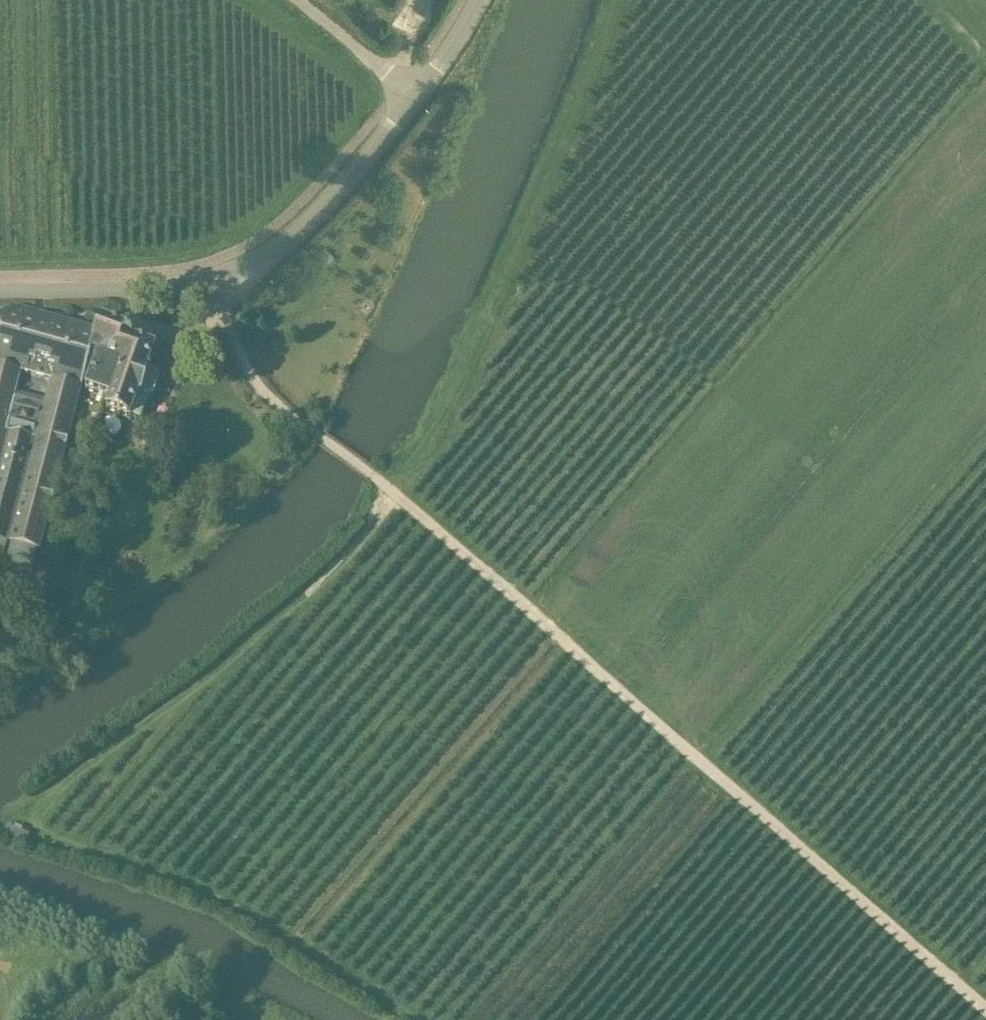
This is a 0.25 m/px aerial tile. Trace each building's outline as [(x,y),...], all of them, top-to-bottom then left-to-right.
[(0,344),(0,568),(1,568),(7,543),(12,544),(5,569),(30,576),(37,550),(39,551),(87,364),(98,333),(21,311),(20,311),(20,310),(19,310),(18,310),(17,310),(16,310),(15,311),(14,311),(13,311),(12,312),(11,312),(11,313),(10,313),(10,314),(9,314),(9,315),(8,316),(8,317),(8,318),(0,344)] [(132,342),(135,334),(101,324),(98,333),(87,364),(92,366),(94,367),(86,390),(109,398),(105,410),(131,419),(132,416),(141,420),(147,400),(153,397),(158,380),(156,376),(147,372),(155,350),(132,342)]
